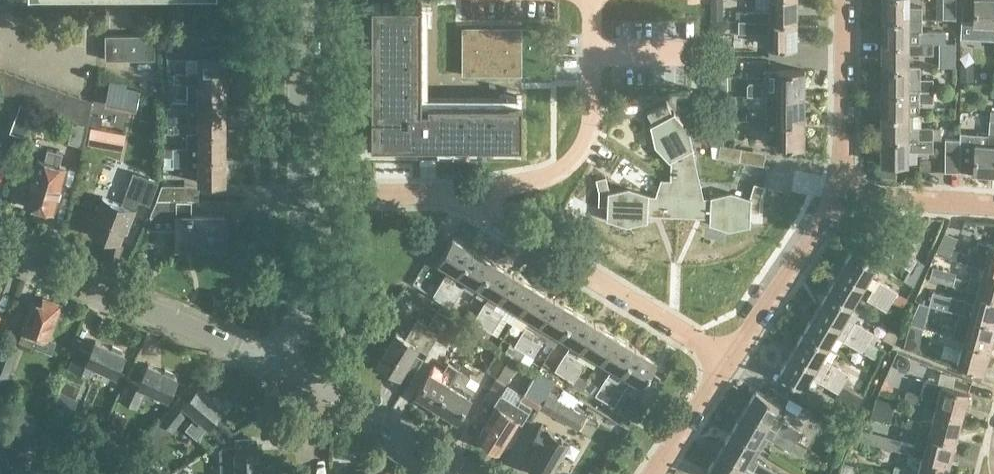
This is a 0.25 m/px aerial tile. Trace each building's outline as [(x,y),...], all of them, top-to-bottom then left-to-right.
[(797,0),(770,0),(770,9),(758,9),(758,11),(745,11),(745,20),(738,20),(770,20),(797,21),(797,0)] [(922,6),(908,6),(908,0),(882,0),(882,18),(922,18),(922,6)] [(943,19),(956,19),(956,0),(943,0),(943,19)] [(962,4),(961,31),(973,32),(973,23),(986,24),(986,34),(993,35),(993,0),(974,0),(974,4),(962,4)] [(465,153),(482,153),(482,147),(493,147),(493,153),(509,153),(509,147),(523,147),(523,103),(429,103),(429,109),(422,109),(422,5),(371,5),(371,21),(378,21),(378,33),(371,33),(371,49),(378,49),(378,60),(371,60),(372,77),(378,77),(378,88),(372,88),(372,104),(378,104),(378,115),(372,115),(372,132),(378,132),(378,146),(421,146),(421,153),(437,153),(454,153),(454,147),(465,147),(465,153)] [(711,21),(723,21),(723,7),(713,7),(711,7),(711,21)] [(922,31),(922,18),(882,18),(881,43),(933,43),(941,43),(941,31),(922,31)] [(770,20),(738,20),(738,32),(770,32),(770,46),(797,46),(797,21),(770,20)] [(711,38),(717,38),(729,26),(729,25),(729,21),(723,21),(711,21),(711,38)] [(523,28),(463,28),(463,76),(523,76),(523,28)] [(155,60),(155,35),(105,35),(105,60),(155,60)] [(881,43),(881,67),(908,66),(908,54),(933,54),(933,43),(881,43)] [(734,46),(713,45),(713,58),(734,58),(734,46)] [(167,57),(188,57),(188,46),(168,46),(167,57)] [(174,83),(198,83),(226,82),(226,57),(198,57),(198,71),(188,71),(188,74),(174,74),(174,83)] [(713,71),(734,71),(734,58),(713,58),(713,71)] [(973,80),(973,64),(960,64),(960,80),(973,80)] [(908,66),(881,67),(881,91),(933,90),(933,79),(920,79),(920,66),(908,66)] [(805,96),(805,71),(765,70),(765,82),(747,82),(747,96),(753,96),(777,96),(805,96)] [(991,84),(991,71),(975,71),(975,84),(991,84)] [(29,106),(40,109),(48,86),(37,82),(29,106)] [(141,89),(110,82),(106,101),(137,107),(141,89)] [(198,107),(226,107),(226,82),(198,83),(198,107)] [(59,90),(48,86),(40,109),(51,113),(59,90)] [(51,113),(62,117),(70,94),(59,90),(51,113)] [(933,102),(933,90),(881,91),(881,115),(908,115),(916,115),(916,102),(933,102)] [(80,98),(70,94),(62,117),(73,121),(80,98)] [(767,108),(767,112),(767,120),(777,120),(805,121),(805,96),(777,96),(777,108),(767,108)] [(84,124),(91,101),(80,98),(73,121),(84,124)] [(188,108),(188,99),(174,99),(174,108),(188,108)] [(226,132),(226,107),(198,107),(198,124),(188,124),(189,132),(198,132),(226,132)] [(693,108),(693,120),(709,120),(709,109),(693,108)] [(767,112),(752,112),(752,120),(767,120),(767,112)] [(704,199),(703,198),(702,196),(692,149),(694,149),(693,148),(692,148),(688,129),(674,114),(675,114),(675,113),(652,125),(651,125),(651,126),(652,126),(657,145),(670,160),(669,160),(670,161),(671,161),(672,162),(671,180),(662,180),(657,196),(651,196),(629,189),(609,193),(606,178),(597,180),(599,192),(599,206),(606,206),(606,218),(627,224),(647,220),(647,214),(709,217),(709,222),(729,228),(749,224),(750,212),(759,212),(759,201),(764,187),(755,185),(751,200),(731,194),(730,194),(708,199),(704,199)] [(908,127),(908,115),(881,115),(881,139),(933,139),(933,127),(908,127)] [(805,121),(777,120),(767,120),(752,120),(752,129),(767,129),(767,132),(776,133),(776,146),(804,146),(805,121)] [(993,174),(993,121),(989,120),(987,144),(975,144),(973,173),(993,174)] [(69,143),(83,146),(87,126),(73,123),(69,143)] [(189,132),(188,124),(173,124),(174,133),(189,133),(189,132)] [(125,134),(91,127),(87,145),(122,151),(125,134)] [(198,146),(187,146),(187,149),(188,149),(188,157),(198,157),(226,157),(226,132),(198,132),(198,146)] [(908,150),(933,150),(933,139),(881,139),(881,163),(908,163),(908,150)] [(945,172),(959,172),(959,140),(945,140),(945,172)] [(756,156),(770,155),(770,142),(756,143),(756,156)] [(739,162),(742,149),(721,145),(718,158),(739,162)] [(38,159),(29,190),(21,187),(18,198),(25,201),(24,204),(28,205),(30,208),(35,210),(38,207),(53,212),(66,167),(59,165),(62,154),(48,149),(44,161),(38,159)] [(187,149),(174,149),(174,157),(188,157),(188,149),(187,149)] [(188,166),(188,157),(174,157),(173,166),(187,166),(188,166)] [(198,157),(188,157),(188,166),(187,166),(187,169),(198,169),(198,183),(225,183),(226,157),(198,157)] [(128,185),(121,205),(101,197),(89,231),(120,242),(127,222),(130,223),(138,201),(149,205),(158,182),(139,175),(135,187),(128,185)] [(199,184),(162,184),(157,199),(199,199),(199,184)] [(192,215),(192,200),(156,199),(149,216),(176,216),(176,245),(225,246),(225,216),(192,215)] [(864,229),(852,250),(877,264),(889,244),(864,229)] [(438,262),(458,275),(473,250),(452,238),(438,262)] [(976,249),(972,263),(983,266),(983,267),(993,270),(993,244),(978,240),(976,249)] [(951,258),(972,263),(976,249),(970,247),(969,254),(953,250),(951,258)] [(897,249),(891,258),(910,269),(905,279),(914,284),(924,264),(916,260),(897,249)] [(494,262),(473,250),(458,275),(479,287),(494,262)] [(865,285),(877,264),(852,250),(840,270),(865,285)] [(514,275),(494,262),(479,287),(499,300),(514,275)] [(968,280),(970,281),(967,289),(977,292),(993,296),(993,270),(983,267),(980,279),(969,276),(968,280)] [(840,270),(828,291),(852,305),(865,285),(840,270)] [(535,287),(514,275),(499,300),(520,312),(535,287)] [(442,301),(453,283),(444,277),(432,296),(442,301)] [(967,289),(970,281),(968,280),(956,277),(953,286),(967,290),(967,289)] [(878,280),(873,290),(892,301),(897,292),(878,280)] [(463,289),(453,283),(442,301),(451,307),(463,289)] [(556,300),(535,287),(520,312),(541,325),(556,300)] [(886,310),(892,301),(873,290),(867,299),(886,310)] [(977,292),(974,303),(968,302),(969,300),(933,290),(929,304),(960,311),(960,313),(970,316),(993,322),(993,296),(977,292)] [(828,291),(816,311),(868,342),(873,332),(846,316),(852,305),(828,291)] [(60,305),(44,300),(42,306),(32,302),(22,330),(23,331),(19,342),(36,348),(53,353),(57,340),(48,337),(60,305)] [(576,312),(556,300),(541,325),(561,337),(576,312)] [(474,321),(483,327),(494,308),(485,302),(474,321)] [(503,313),(494,308),(483,327),(492,332),(503,313)] [(384,343),(377,355),(381,357),(378,363),(399,376),(417,346),(427,352),(435,339),(439,333),(449,317),(437,310),(428,325),(417,319),(405,338),(396,333),(388,345),(384,343)] [(862,351),(868,342),(816,311),(804,332),(828,346),(835,335),(862,351)] [(597,325),(576,312),(561,337),(571,343),(555,370),(566,377),(577,358),(575,357),(581,349),(582,349),(597,325)] [(942,325),(940,333),(954,337),(964,340),(991,347),(993,334),(993,322),(970,316),(960,313),(956,328),(942,325)] [(449,317),(439,333),(435,339),(446,346),(460,324),(449,317)] [(618,337),(597,325),(582,349),(603,362),(618,337)] [(511,342),(504,353),(510,356),(519,361),(524,352),(523,351),(535,332),(526,327),(515,344),(511,342)] [(544,338),(535,332),(523,351),(524,352),(532,357),(544,338)] [(804,332),(791,353),(843,383),(849,374),(822,358),(828,346),(804,332)] [(952,345),(954,337),(940,333),(938,342),(952,345)] [(612,367),(595,395),(607,402),(618,383),(623,374),(638,350),(618,337),(603,362),(612,367)] [(984,371),(991,347),(964,340),(954,337),(952,345),(961,348),(957,364),(984,371)] [(116,375),(125,354),(96,341),(90,353),(78,348),(69,368),(87,376),(92,365),(116,375)] [(4,389),(18,351),(1,345),(0,348),(0,387),(4,389)] [(504,353),(498,349),(485,370),(496,377),(498,375),(510,356),(504,353)] [(638,350),(623,374),(618,383),(625,387),(631,379),(642,386),(657,361),(638,350)] [(804,388),(811,376),(838,392),(843,383),(791,353),(779,373),(804,388)] [(577,358),(566,377),(573,381),(585,363),(577,358)] [(416,395),(436,407),(459,370),(448,364),(443,371),(446,373),(442,380),(430,372),(416,395)] [(165,371),(164,372),(148,365),(140,385),(130,380),(121,401),(137,408),(146,389),(168,399),(177,378),(174,377),(175,375),(165,371)] [(470,377),(459,370),(436,407),(456,420),(475,390),(465,384),(470,377)] [(539,407),(540,408),(550,392),(549,391),(555,381),(537,370),(521,398),(539,409),(539,407)] [(921,396),(906,392),(903,401),(935,409),(962,416),(969,392),(925,380),(921,396)] [(618,383),(607,402),(614,406),(625,387),(618,383)] [(187,401),(181,395),(161,420),(174,430),(189,410),(196,415),(185,428),(198,438),(208,425),(209,426),(223,408),(197,388),(187,401)] [(641,409),(651,397),(639,388),(630,401),(641,409)] [(744,410),(768,425),(776,430),(782,420),(774,415),(781,404),(756,389),(744,410)] [(77,399),(57,390),(51,404),(70,413),(77,399)] [(577,430),(585,417),(556,400),(559,397),(550,392),(540,408),(577,430)] [(478,438),(500,451),(518,421),(522,423),(529,412),(501,394),(494,406),(497,408),(478,438)] [(856,408),(848,403),(842,414),(851,419),(856,408)] [(592,405),(586,415),(602,423),(607,413),(592,405)] [(922,418),(921,422),(918,430),(929,433),(956,440),(962,416),(935,409),(932,421),(922,418)] [(744,410),(732,430),(756,445),(762,448),(768,437),(771,439),(776,430),(768,425),(744,410)] [(34,417),(0,418),(0,473),(31,473),(30,470),(25,471),(24,447),(35,447),(34,417)] [(918,430),(921,422),(907,418),(905,427),(918,430)] [(776,430),(795,441),(801,431),(782,420),(776,430)] [(569,444),(541,427),(531,443),(537,447),(526,465),(542,473),(551,473),(569,444)] [(762,448),(756,445),(732,430),(719,451),(744,465),(752,470),(758,461),(758,460),(756,458),(762,448)] [(790,450),(795,441),(776,430),(771,439),(790,450)] [(956,440),(929,433),(918,430),(914,446),(901,442),(898,451),(922,457),(949,464),(956,440)] [(219,447),(220,473),(261,473),(261,469),(258,469),(257,452),(235,453),(235,446),(219,447)] [(744,465),(719,451),(707,472),(711,473),(739,473),(744,465)] [(949,464),(922,457),(917,473),(946,473),(949,464)] [(752,470),(758,473),(776,473),(777,472),(758,461),(752,470)] [(837,473),(852,473),(854,465),(843,462),(837,473)]
